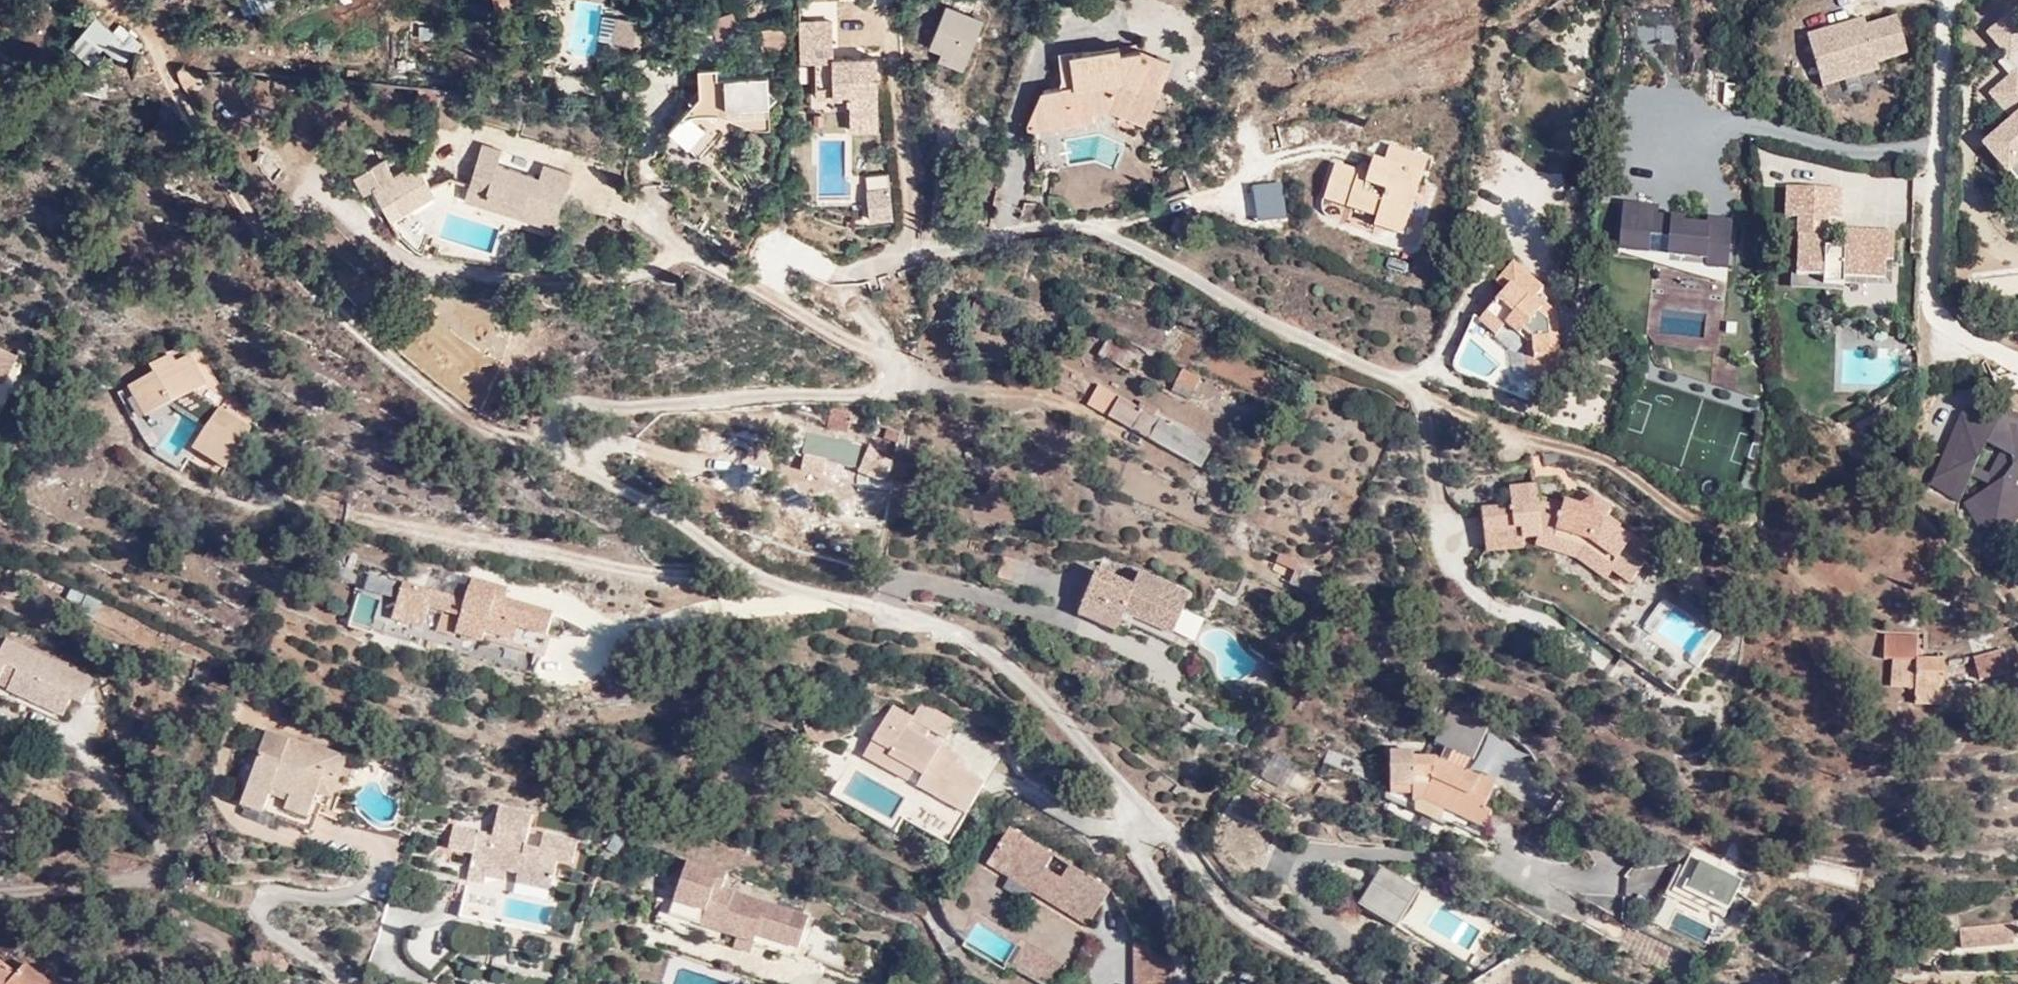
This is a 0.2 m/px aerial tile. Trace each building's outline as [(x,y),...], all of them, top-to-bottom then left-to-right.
[(256,12),(274,4),(272,0),(250,0),(256,12)] [(947,4),(929,48),(942,54),(938,61),(964,72),(985,20),(947,4)] [(738,12),(714,19),(710,20),(711,21),(717,39),(744,31),(738,12)] [(136,48),(96,15),(70,46),(89,63),(102,46),(123,63),(136,48)] [(635,44),(639,20),(602,15),(599,39),(635,44)] [(1864,18),(1807,35),(1823,87),(1880,72),(1878,63),(1906,55),(1895,18),(1867,26),(1864,18)] [(791,29),(761,29),(761,50),(791,51),(791,29)] [(834,43),(800,44),(800,64),(816,64),(816,99),(851,100),(851,132),(879,132),(877,59),(834,60),(834,43)] [(1041,91),(1027,125),(1027,132),(1093,122),(1095,114),(1110,113),(1144,126),(1173,62),(1141,49),(1124,56),(1123,50),(1072,54),(1072,57),(1074,87),(1041,91)] [(712,76),(713,107),(729,128),(737,119),(764,140),(793,106),(777,87),(735,89),(732,76),(712,76)] [(729,128),(713,107),(678,142),(703,159),(729,128)] [(503,149),(482,145),(479,144),(463,202),(553,227),(568,170),(542,165),(541,170),(500,162),(503,149)] [(1428,158),(1391,145),(1390,144),(1379,178),(1336,164),(1324,200),(1377,217),(1374,225),(1403,235),(1428,158)] [(385,159),(358,175),(354,177),(364,193),(371,189),(392,223),(437,196),(416,161),(394,174),(385,159)] [(1281,181),(1250,184),(1255,222),(1285,218),(1281,181)] [(1841,187),(1782,186),(1782,217),(1794,217),(1793,276),(1821,276),(1821,285),(1845,286),(1845,278),(1886,279),(1886,261),(1895,261),(1895,231),(1845,228),(1845,246),(1827,245),(1827,217),(1840,217),(1841,187)] [(891,187),(868,189),(867,189),(870,221),(893,218),(891,187)] [(1614,254),(1727,267),(1733,221),(1657,211),(1658,205),(1621,200),(1614,254)] [(1514,262),(1496,281),(1506,288),(1478,324),(1509,348),(1528,347),(1528,382),(1562,381),(1562,374),(1581,374),(1580,350),(1559,351),(1559,332),(1538,315),(1543,309),(1534,301),(1534,288),(1539,282),(1514,262)] [(1138,356),(1111,342),(1108,340),(1098,357),(1128,373),(1138,356)] [(0,344),(0,391),(19,354),(0,344)] [(172,354),(154,362),(152,363),(148,365),(152,373),(126,388),(143,419),(169,404),(207,429),(194,450),(225,470),(252,429),(193,390),(204,385),(190,354),(176,360),(172,354)] [(1201,379),(1183,370),(1181,369),(1170,393),(1190,402),(1201,379)] [(1125,440),(1176,475),(1193,452),(1104,385),(1089,405),(1131,436),(1125,440)] [(1999,404),(1988,423),(1959,410),(1927,485),(1957,502),(1970,476),(1991,485),(1960,504),(1985,548),(2017,515),(2017,410),(1999,404)] [(852,412),(832,408),(827,429),(848,434),(852,412)] [(869,452),(862,471),(886,479),(892,460),(869,452)] [(1480,509),(1484,535),(1521,530),(1522,541),(1538,539),(1535,548),(1574,560),(1607,583),(1614,573),(1630,585),(1655,549),(1608,517),(1614,510),(1595,497),(1583,506),(1565,501),(1562,510),(1541,502),(1538,482),(1508,487),(1511,504),(1480,509)] [(1270,577),(1310,590),(1317,569),(1277,556),(1270,577)] [(1099,570),(1077,619),(1079,619),(1117,636),(1125,617),(1171,637),(1191,591),(1140,570),(1134,585),(1099,570)] [(508,588),(476,578),(473,578),(454,638),(480,647),(483,637),(539,654),(552,612),(505,598),(508,588)] [(371,628),(378,599),(359,594),(351,623),(371,628)] [(1643,626),(1692,666),(1713,641),(1664,600),(1643,626)] [(94,675),(6,634),(0,644),(0,673),(10,666),(18,672),(10,691),(64,716),(75,699),(84,701),(94,675)] [(1919,636),(1886,634),(1885,634),(1884,660),(1891,660),(1890,688),(1915,689),(1914,705),(1942,706),(1944,659),(1918,658),(1919,636)] [(2003,650),(1974,657),(1978,675),(2007,668),(2003,650)] [(921,789),(967,814),(986,785),(955,769),(937,756),(942,747),(956,720),(924,703),(915,716),(905,711),(898,721),(888,718),(873,746),(929,775),(921,789)] [(1391,754),(1391,797),(1411,797),(1412,803),(1424,802),(1484,830),(1492,813),(1485,809),(1497,782),(1482,775),(1480,778),(1467,772),(1488,726),(1450,708),(1435,744),(1444,749),(1440,760),(1437,759),(1416,759),(1416,754),(1391,754)] [(830,716),(808,721),(805,722),(811,747),(836,741),(830,716)] [(249,804),(313,828),(321,804),(334,806),(349,759),(276,734),(249,804)] [(930,812),(908,801),(899,818),(948,845),(965,814),(937,799),(930,812)] [(494,832),(455,825),(449,852),(473,856),(468,882),(487,885),(488,877),(505,881),(506,873),(517,875),(515,886),(551,892),(556,866),(577,870),(580,856),(527,847),(534,812),(498,806),(494,832)] [(1105,892),(1083,878),(1001,821),(980,865),(1085,924),(1105,892)] [(1689,849),(1648,921),(1702,951),(1742,879),(1689,849)] [(728,873),(688,860),(673,904),(704,914),(699,928),(796,959),(811,915),(724,887),(728,873)] [(1398,926),(1415,884),(1373,867),(1356,909),(1398,926)] [(1421,891),(1410,909),(1428,920),(1439,902),(1421,891)] [(2012,924),(1960,928),(1962,950),(2014,946),(2012,924)] [(1004,963),(1014,944),(980,925),(969,944),(1004,963)] [(1132,939),(1131,983),(1162,983),(1163,939),(1132,939)] [(29,963),(13,974),(0,961),(0,983),(47,983),(29,963)]
